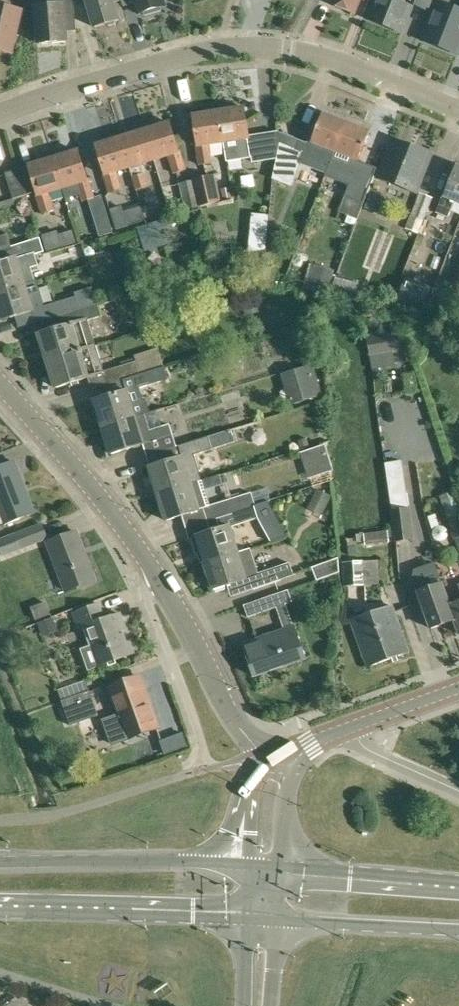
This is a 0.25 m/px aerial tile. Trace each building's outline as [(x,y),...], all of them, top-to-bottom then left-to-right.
[(49,6),(36,7),(40,44),(66,42),(64,16),(75,15),(74,5),(73,0),(48,0),(49,6)] [(95,27),(107,24),(109,26),(117,24),(117,20),(119,20),(114,2),(122,0),(87,0),(95,27)] [(139,15),(145,14),(146,16),(161,12),(161,9),(166,7),(164,0),(135,0),(139,15)] [(360,0),(333,0),(331,5),(354,14),(360,0)] [(367,19),(403,33),(414,2),(427,7),(429,0),(375,0),(367,19)] [(458,52),(458,9),(438,1),(423,40),(458,54),(458,52)] [(22,11),(0,6),(0,52),(11,55),(22,11)] [(250,136),(245,107),(219,112),(223,143),(226,161),(240,158),(251,156),(255,156),(251,136),(250,136)] [(223,143),(219,112),(194,116),(199,145),(197,145),(201,165),(212,163),(209,145),(223,143)] [(306,148),(302,157),(315,162),(315,161),(329,167),(335,151),(346,122),(324,113),(318,130),(314,128),(306,148)] [(371,132),(346,122),(335,151),(350,158),(344,174),(356,178),(367,149),(364,148),(371,132)] [(170,123),(146,130),(154,160),(169,155),(174,173),(186,170),(180,150),(179,151),(170,123)] [(131,167),(130,167),(135,184),(136,189),(149,185),(147,178),(142,164),(154,160),(146,130),(122,137),(131,167)] [(130,167),(131,167),(122,137),(97,145),(106,173),(104,174),(109,193),(121,190),(120,188),(121,188),(116,172),(130,167)] [(416,192),(430,155),(393,140),(378,177),(416,192)] [(79,151),(54,158),(63,187),(77,183),(83,201),(94,197),(88,178),(87,178),(79,151)] [(63,187),(54,158),(29,165),(37,195),(36,195),(42,213),(54,210),(48,192),(63,187)] [(276,164),(273,179),(292,186),(299,168),(289,164),(287,169),(276,164)] [(457,164),(444,197),(443,196),(436,213),(449,218),(455,201),(458,203),(458,165),(457,164)] [(6,173),(14,198),(26,195),(18,169),(6,173)] [(220,202),(214,176),(196,180),(202,206),(220,202)] [(186,211),(202,207),(195,180),(180,183),(186,211)] [(358,219),(364,203),(372,184),(360,180),(354,198),(346,195),(339,211),(358,219)] [(419,233),(422,226),(433,197),(419,192),(406,227),(419,233)] [(108,212),(114,231),(114,232),(129,227),(122,206),(107,210),(107,212),(108,212)] [(111,230),(106,212),(106,211),(93,214),(99,233),(111,230)] [(268,240),(268,214),(250,213),(249,239),(268,240)] [(419,233),(410,256),(428,263),(439,233),(422,226),(419,233)] [(59,231),(54,231),(43,232),(44,248),(60,246),(59,231)] [(11,246),(7,234),(0,236),(0,249),(11,246)] [(167,245),(160,234),(146,239),(147,251),(167,245)] [(11,246),(0,249),(0,291),(24,284),(25,284),(31,282),(27,268),(38,265),(35,254),(44,251),(39,237),(11,246)] [(335,278),(330,293),(355,300),(359,284),(335,278)] [(0,291),(0,315),(1,320),(16,315),(20,328),(45,320),(50,318),(49,318),(80,308),(77,296),(44,306),(40,293),(29,297),(25,284),(24,284),(0,291)] [(50,318),(45,320),(48,331),(40,333),(48,360),(95,346),(87,320),(102,316),(98,303),(80,308),(49,318),(50,318)] [(401,329),(367,335),(373,368),(397,364),(395,351),(405,349),(401,329)] [(95,346),(48,360),(56,386),(93,375),(97,387),(103,385),(139,374),(135,361),(103,371),(95,346)] [(299,369),(309,400),(322,395),(313,364),(299,369)] [(139,374),(103,385),(107,396),(95,399),(103,426),(146,414),(146,415),(166,409),(165,406),(150,411),(146,397),(143,398),(139,387),(168,378),(164,366),(139,374)] [(151,430),(146,415),(146,414),(103,426),(112,453),(148,442),(152,454),(160,451),(177,446),(171,424),(151,430)] [(177,446),(160,451),(164,462),(150,467),(159,493),(203,479),(195,455),(213,449),(209,437),(178,446),(177,446)] [(326,445),(312,449),(319,473),(333,469),(326,445)] [(431,450),(433,463),(449,460),(447,448),(431,450)] [(34,513),(14,461),(0,467),(0,511),(5,524),(34,513)] [(403,461),(387,463),(397,540),(413,539),(410,509),(403,461)] [(200,510),(210,507),(203,480),(203,479),(159,493),(167,520),(200,510)] [(226,514),(256,505),(253,492),(210,507),(200,510),(203,522),(226,515),(226,514)] [(233,526),(246,522),(260,518),(256,505),(226,514),(226,515),(229,525),(198,535),(206,562),(239,552),(241,551),(233,526)] [(450,520),(457,542),(458,542),(458,516),(450,520)] [(21,549),(49,540),(43,522),(0,539),(0,552),(1,556),(21,549)] [(395,538),(394,523),(365,525),(366,539),(395,538)] [(67,591),(95,581),(77,533),(49,543),(67,591)] [(259,573),(251,548),(241,551),(239,552),(206,562),(214,589),(228,585),(249,578),(253,589),(294,575),(289,562),(259,573)] [(317,580),(340,572),(338,557),(312,567),(317,580)] [(379,565),(365,566),(365,561),(344,562),(345,587),(366,586),(381,586),(379,565)] [(450,605),(436,564),(422,568),(424,572),(413,576),(431,628),(455,620),(450,605)] [(282,592),(245,605),(249,617),(277,607),(286,604),(282,592)] [(375,596),(359,601),(361,611),(378,606),(375,596)] [(450,605),(455,620),(458,632),(458,602),(450,605)] [(81,629),(86,627),(93,647),(91,647),(92,647),(83,650),(90,668),(89,668),(90,670),(135,654),(131,643),(127,644),(123,631),(126,630),(121,614),(106,619),(100,604),(76,613),(81,629)] [(368,666),(409,651),(392,606),(352,621),(368,666)] [(306,658),(294,626),(246,644),(252,661),(251,662),(256,676),(306,658)] [(131,738),(158,728),(139,677),(112,687),(131,738)] [(101,715),(92,690),(63,701),(72,725),(101,715)]
